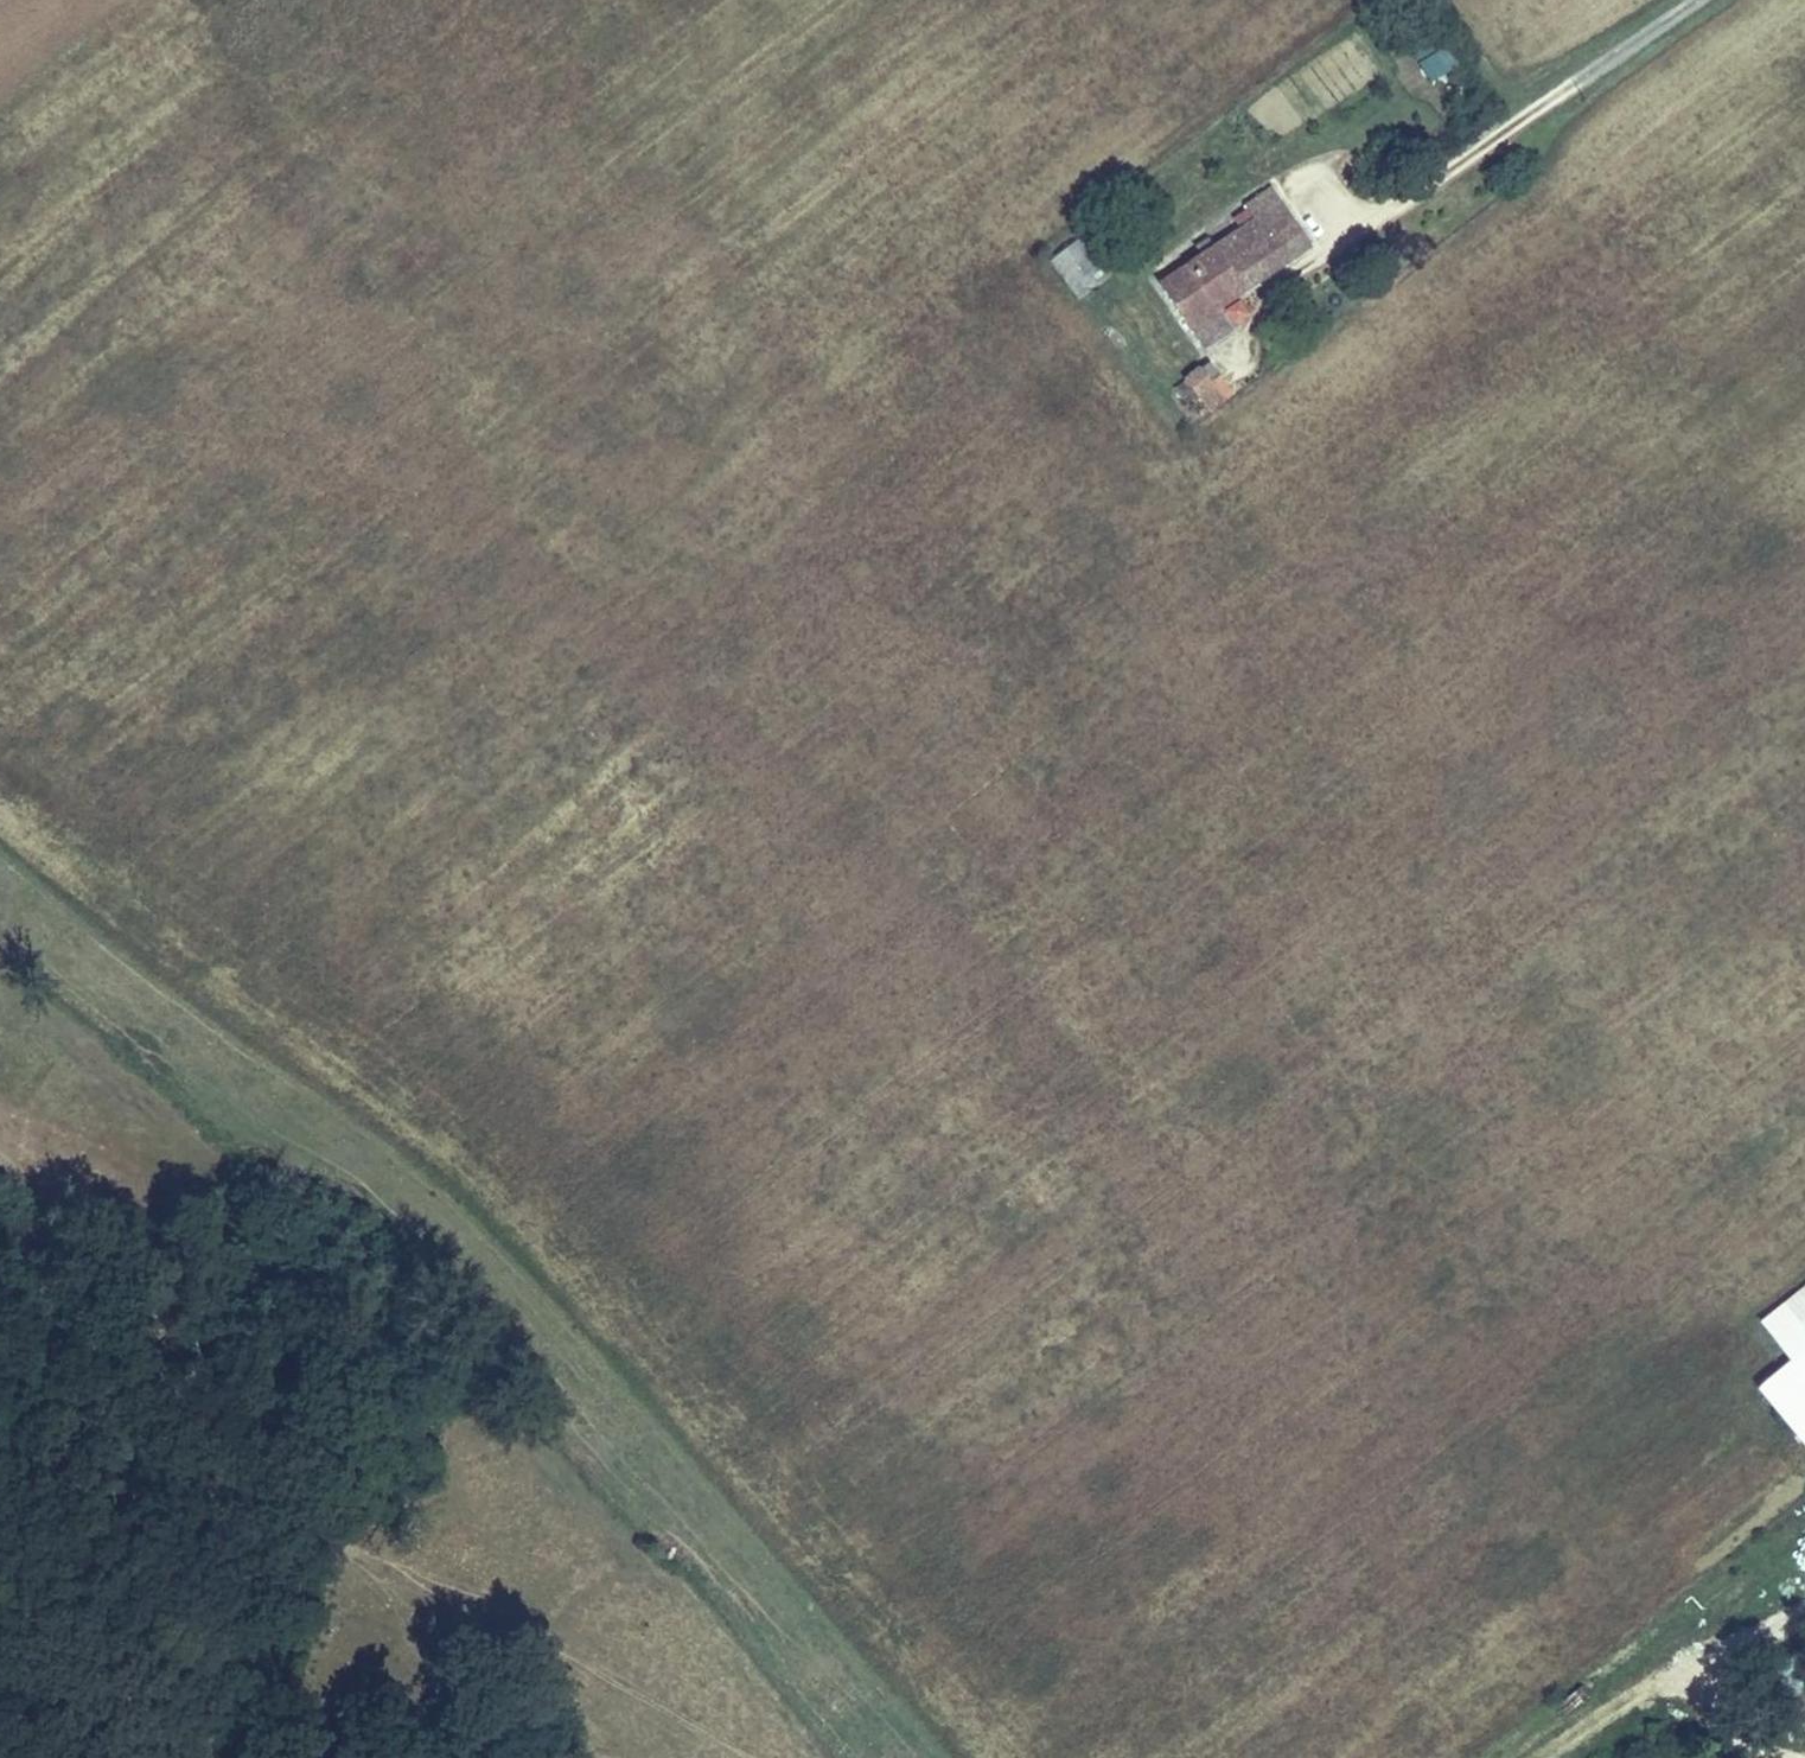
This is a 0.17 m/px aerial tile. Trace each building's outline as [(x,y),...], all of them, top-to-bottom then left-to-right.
[(1420,79),(1452,73),(1445,35),(1413,41),(1420,79)] [(1245,217),(1154,280),(1200,347),(1224,330),(1210,308),(1304,243),(1262,183),(1234,203),(1245,217)] [(1071,299),(1106,281),(1084,238),(1049,256),(1071,299)] [(1194,365),(1176,379),(1199,409),(1216,398),(1194,365)]
